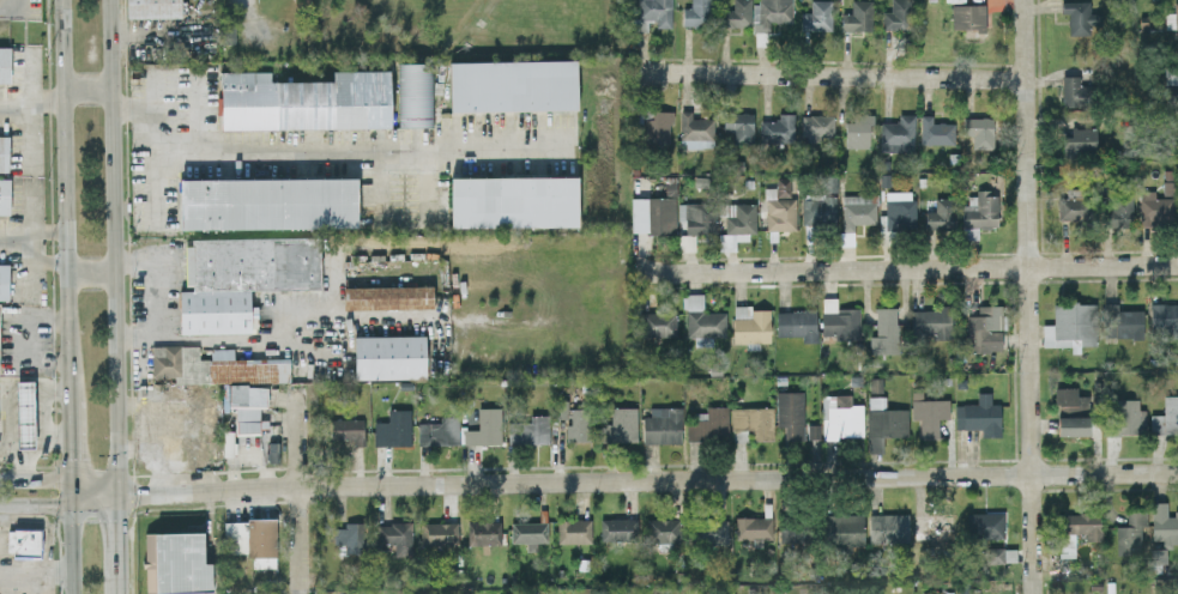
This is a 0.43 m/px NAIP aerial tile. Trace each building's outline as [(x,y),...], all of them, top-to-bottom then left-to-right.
[(181,17),(181,0),(126,0),(126,18),(181,17)] [(632,31),(651,31),(651,27),(671,27),(672,0),(633,0),(632,31)] [(711,0),(690,0),(690,8),(683,8),(682,26),(710,27),(711,0)] [(733,10),(725,10),(726,26),(751,25),(751,0),(733,0),(733,10)] [(759,4),(753,3),(752,27),(769,27),(769,21),(792,22),(792,0),(759,0),(759,4)] [(801,30),(832,31),(832,0),(828,0),(811,0),(811,12),(801,12),(801,30)] [(842,31),(873,30),(872,0),(851,0),(851,13),(842,13),(842,31)] [(910,0),(891,0),(891,10),(882,10),(882,29),(910,30),(910,0)] [(1068,12),(1069,35),(1090,35),(1090,24),(1098,24),(1098,13),(1090,13),(1090,0),(1061,1),(1061,13),(1068,12)] [(1174,2),(1174,12),(1165,13),(1165,28),(1175,28),(1175,36),(1177,36),(1177,2),(1174,2)] [(985,30),(985,4),(952,4),(952,30),(985,30)] [(10,46),(0,46),(0,82),(10,82),(10,46)] [(449,62),(450,111),(577,109),(576,60),(449,62)] [(432,63),(397,63),(399,127),(433,127),(432,63)] [(221,129),(390,128),(389,70),(332,71),(332,81),(270,82),(270,71),(221,71),(221,129)] [(1080,75),(1062,76),(1063,106),(1087,106),(1086,85),(1080,86),(1080,75)] [(691,111),(679,111),(680,148),(714,148),(713,117),(691,118),(691,111)] [(725,112),(724,142),(752,143),(754,113),(725,112)] [(670,113),(644,113),(645,143),(671,143),(670,113)] [(794,113),(778,113),(778,120),(760,120),(760,142),(794,142),(794,113)] [(802,142),(834,141),(834,114),(801,115),(802,142)] [(845,147),(871,147),(871,114),(853,114),(853,122),(845,122),(845,147)] [(880,151),(914,152),(915,114),(898,114),(898,122),(880,122),(880,151)] [(920,144),(953,144),(954,122),(932,122),(932,115),(921,115),(920,144)] [(993,117),(964,117),(964,135),(973,135),(972,148),(993,149),(993,117)] [(1096,128),(1071,127),(1071,136),(1063,136),(1063,155),(1096,156),(1096,128)] [(9,135),(0,135),(0,171),(8,171),(9,135)] [(450,178),(450,228),(578,226),(577,176),(450,178)] [(357,227),(356,177),(179,179),(180,229),(357,227)] [(0,178),(0,214),(9,214),(10,178),(0,178)] [(766,230),(796,230),(795,197),(790,197),(790,186),(765,186),(766,230)] [(1057,197),(1058,219),(1089,218),(1088,188),(1067,189),(1067,197),(1057,197)] [(1140,225),(1172,226),(1172,188),(1159,188),(1159,191),(1140,190),(1140,225)] [(915,191),(886,191),(885,229),(914,230),(915,191)] [(997,227),(999,192),(968,191),(968,204),(962,204),(961,238),(976,238),(977,227),(997,227)] [(876,194),(842,195),(843,231),(854,231),(854,224),(876,224),(876,194)] [(631,233),(676,233),(675,197),(630,197),(631,233)] [(802,198),(802,224),(835,223),(835,197),(802,198)] [(925,211),(925,228),(953,227),(952,198),(935,198),(935,210),(925,211)] [(1131,226),(1132,198),(1110,198),(1109,225),(1131,226)] [(715,202),(678,203),(678,221),(685,220),(685,234),(716,233),(715,202)] [(754,203),(726,203),(726,234),(718,234),(718,250),(735,250),(735,240),(754,240),(754,203)] [(179,333),(250,332),(250,289),(307,288),(307,301),(320,301),(320,237),(186,239),(187,289),(179,289),(179,333)] [(0,264),(0,300),(8,300),(9,264),(0,264)] [(343,287),(344,310),(433,308),(433,285),(343,287)] [(685,337),(726,335),(725,312),(703,312),(703,294),(684,294),(685,337)] [(1043,347),(1071,346),(1071,353),(1080,353),(1080,346),(1096,345),(1095,302),(1052,303),(1053,324),(1042,324),(1043,347)] [(1152,302),(1151,338),(1176,339),(1176,329),(1177,329),(1177,303),(1152,302)] [(1143,310),(1117,309),(1117,303),(1101,303),(1101,337),(1142,338),(1143,310)] [(769,343),(770,309),(750,309),(750,305),(733,304),(732,342),(769,343)] [(1001,305),(977,305),(977,314),(965,314),(966,352),(1002,351),(1001,305)] [(869,353),(898,353),(897,307),(876,307),(876,336),(869,336),(869,353)] [(951,309),(911,308),(911,337),(950,338),(951,309)] [(859,309),(821,309),(822,335),(833,335),(834,340),(859,339),(859,309)] [(776,336),(802,336),(802,342),(817,342),(816,310),(776,310),(776,336)] [(676,337),(676,312),(643,311),(643,336),(676,337)] [(354,336),(355,379),(426,378),(425,335),(354,336)] [(198,422),(198,391),(189,391),(189,382),(229,382),(229,406),(236,406),(236,433),(260,433),(259,407),(267,406),(267,383),(290,383),(289,358),(233,358),(233,348),(210,349),(211,359),(199,359),(199,344),(151,345),(152,377),(174,377),(174,383),(161,383),(162,419),(143,419),(143,434),(183,434),(183,423),(198,422)] [(34,448),(33,380),(16,380),(17,448),(34,448)] [(1056,415),(1088,416),(1088,395),(1077,395),(1077,388),(1056,387),(1056,415)] [(803,391),(776,391),(776,426),(784,426),(784,441),(804,441),(803,391)] [(981,429),(981,436),(1000,436),(1000,403),(990,403),(990,393),(977,392),(977,404),(955,404),(954,428),(981,429)] [(863,436),(862,395),(822,395),(823,437),(863,436)] [(1163,414),(1150,414),(1151,434),(1177,433),(1177,395),(1163,396),(1163,414)] [(907,408),(885,409),(885,396),(867,396),(868,453),(883,452),(882,437),(908,436),(907,408)] [(1138,398),(1112,399),(1112,434),(1146,433),(1145,421),(1138,421),(1138,398)] [(919,438),(939,437),(938,419),(949,418),(948,399),(911,399),(911,419),(919,419),(919,438)] [(687,440),(728,439),(727,406),(705,406),(705,415),(687,415),(687,440)] [(773,407),(732,406),(732,441),(745,441),(746,429),(753,429),(753,440),(773,440),(773,407)] [(463,444),(501,443),(500,407),(478,407),(478,429),(463,429),(463,444)] [(636,441),(636,407),(610,407),(611,424),(599,424),(599,442),(636,441)] [(649,407),(649,416),(643,416),(642,443),(681,444),(681,407),(649,407)] [(566,442),(591,441),(590,408),(569,408),(569,423),(565,424),(566,442)] [(374,445),(411,445),(410,409),(388,409),(388,421),(374,422),(374,445)] [(549,443),(548,415),(529,415),(529,422),(508,422),(508,444),(549,443)] [(418,445),(459,444),(458,416),(440,416),(440,422),(418,423),(418,445)] [(1056,417),(1057,435),(1089,435),(1088,416),(1056,417)] [(353,445),(364,445),(363,418),(329,419),(330,439),(353,439),(353,445)] [(807,438),(819,438),(820,424),(808,424),(807,438)] [(1147,510),(1126,509),(1126,526),(1116,525),(1114,553),(1140,554),(1141,525),(1146,526),(1147,510)] [(1004,510),(967,511),(967,538),(1004,537),(1004,510)] [(1152,510),(1152,541),(1177,542),(1177,511),(1152,510)] [(1061,556),(1075,556),(1075,533),(1085,533),(1085,540),(1100,540),(1100,511),(1059,513),(1061,556)] [(863,513),(822,514),(822,544),(863,543),(863,513)] [(908,541),(907,513),(868,514),(869,543),(908,541)] [(953,513),(913,513),(913,541),(953,540),(953,513)] [(735,516),(736,538),(772,537),(771,515),(735,516)] [(636,517),(599,519),(600,540),(638,539),(636,517)] [(647,517),(646,541),(679,543),(679,519),(647,517)] [(778,540),(809,541),(809,517),(779,517),(778,540)] [(252,568),(274,566),(274,519),(224,519),(224,553),(252,553),(252,568)] [(590,543),(591,519),(556,519),(556,541),(590,543)] [(726,519),(691,520),(691,544),(727,543),(726,519)] [(466,544),(500,544),(500,521),(467,520),(466,544)] [(362,521),(343,522),(343,527),(333,527),(333,543),(344,543),(344,552),(363,552),(362,521)] [(425,545),(457,544),(457,521),(424,522),(425,545)] [(546,541),(546,521),(509,521),(511,543),(525,543),(525,550),(536,550),(536,541),(546,541)] [(394,554),(411,554),(411,522),(381,522),(382,541),(393,541),(394,554)] [(38,556),(40,529),(7,528),(6,556),(38,556)] [(144,533),(145,593),(211,590),(211,562),(203,562),(203,532),(144,533)] [(1003,546),(983,547),(983,563),(1003,563),(1003,546)]
